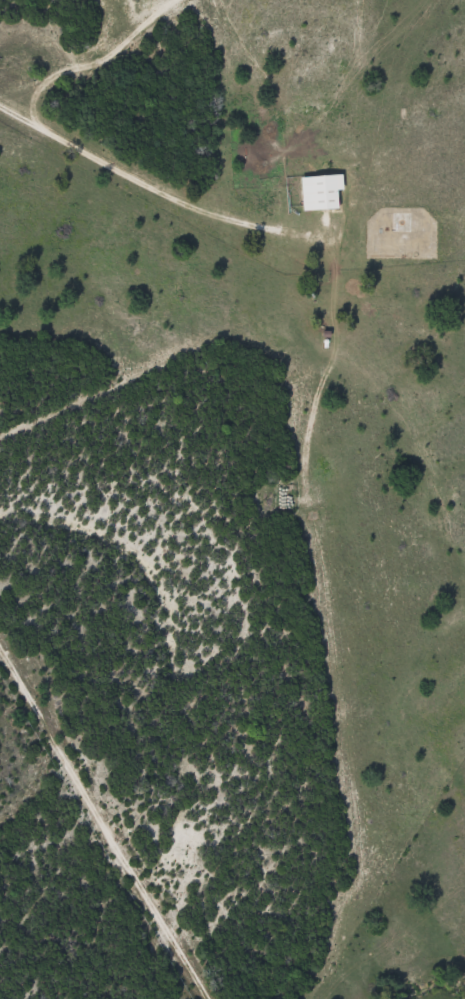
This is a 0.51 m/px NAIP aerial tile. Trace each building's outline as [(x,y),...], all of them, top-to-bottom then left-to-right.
[(346,187),(345,172),(304,173),(305,207),(342,206),(341,188),(346,187)]
